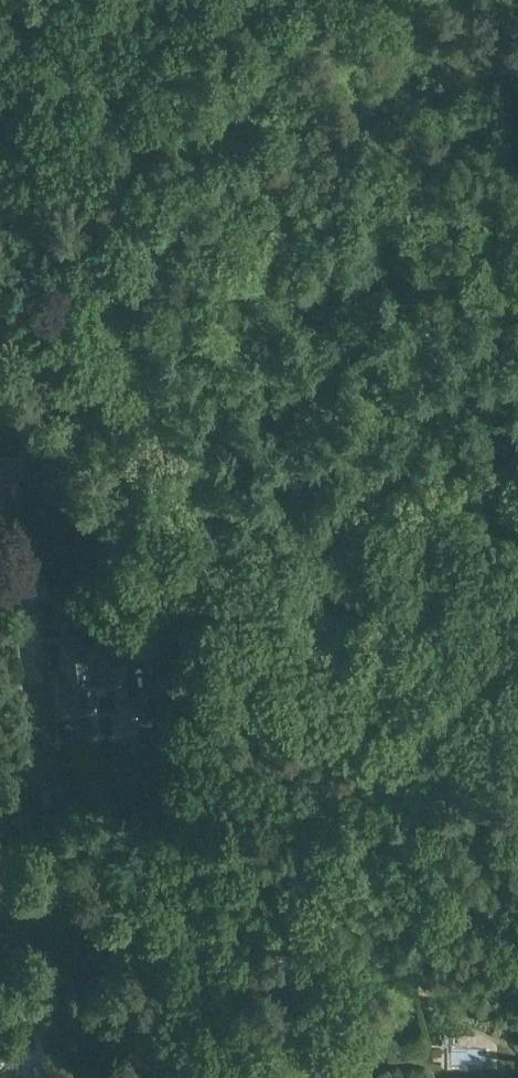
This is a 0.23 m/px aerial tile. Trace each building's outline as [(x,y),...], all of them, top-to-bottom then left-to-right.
[(60,669),(53,669),(55,688),(59,713),(97,709),(95,687),(116,685),(119,717),(132,715),(133,725),(151,723),(148,695),(128,697),(126,679),(129,679),(127,663),(126,664),(125,651),(124,646),(122,642),(118,640),(114,641),(111,644),(111,647),(102,648),(100,649),(100,642),(61,646),(64,668),(60,669)] [(49,711),(30,714),(31,727),(50,724),(49,711)] [(164,790),(153,790),(155,803),(165,802),(167,802),(167,790),(164,790)]
